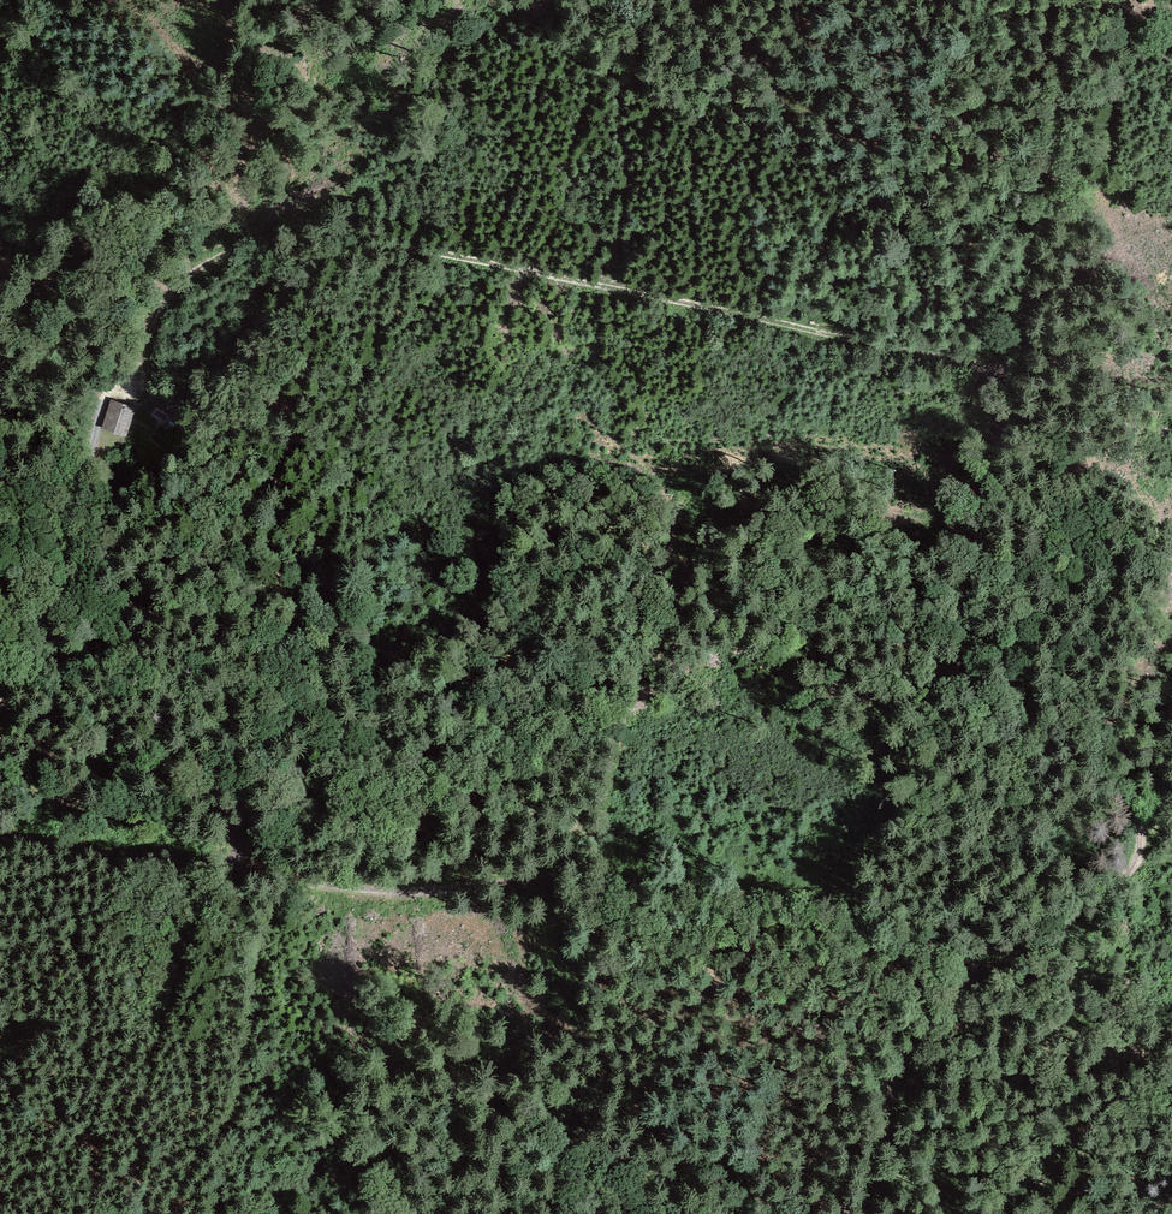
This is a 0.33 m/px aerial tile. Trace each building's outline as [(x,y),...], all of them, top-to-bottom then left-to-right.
[(130,433),(136,403),(109,397),(103,428),(130,433)] [(160,422),(151,435),(159,441),(168,428),(160,422)]
